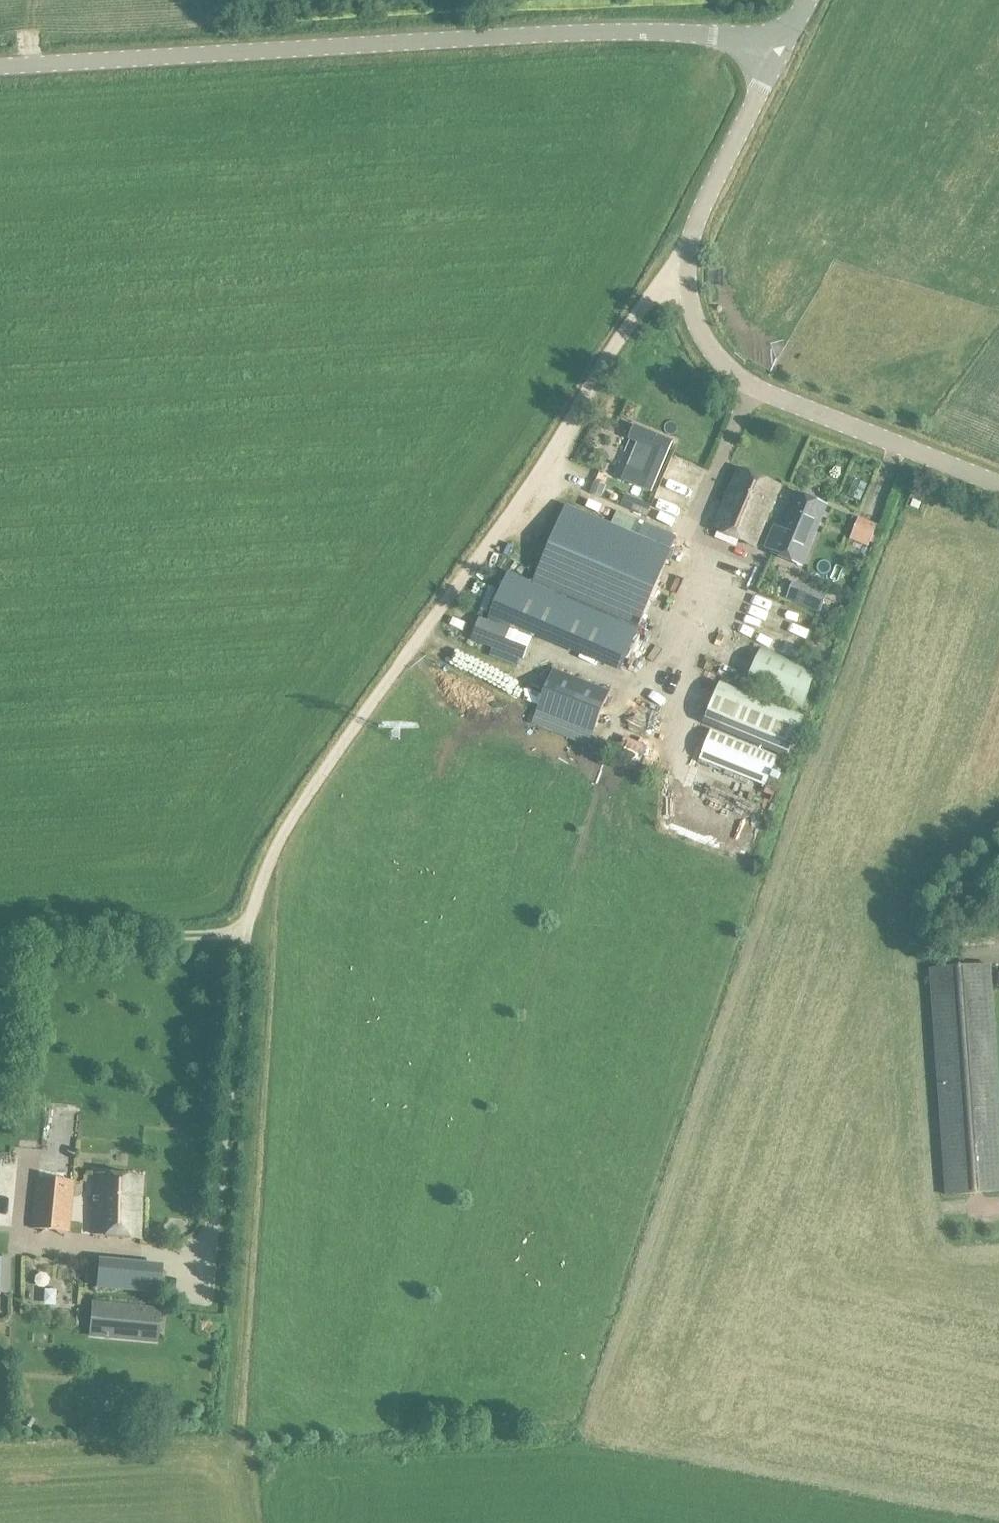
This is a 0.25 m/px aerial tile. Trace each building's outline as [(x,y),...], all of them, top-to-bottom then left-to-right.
[(628,467),(622,480),(641,488),(652,492),(668,453),(673,441),(635,425),(630,439),(638,442),(649,447),(654,449),(649,461),(644,473),(628,467)] [(738,469),(714,528),(756,546),(781,486),(738,469)] [(596,482),(592,493),(602,496),(606,486),(596,482)] [(797,494),(772,552),(802,564),(826,506),(797,494)] [(642,502),(638,513),(647,516),(651,505),(642,502)] [(566,505),(532,585),(639,630),(673,549),(566,505)] [(877,525),(859,518),(851,540),(868,546),(877,525)] [(639,630),(532,585),(510,575),(492,618),(620,673),(639,630)] [(815,592),(808,608),(820,614),(828,597),(815,592)] [(734,601),(728,617),(738,622),(745,606),(734,601)] [(760,606),(756,616),(772,622),(776,612),(760,606)] [(798,659),(809,627),(782,617),(779,627),(767,623),(764,632),(784,639),(780,652),(798,659)] [(819,671),(763,649),(747,687),(804,711),(819,671)] [(554,669),(538,709),(597,733),(610,691),(554,669)] [(732,686),(721,710),(797,739),(807,714),(732,686)] [(634,757),(643,721),(630,718),(626,734),(621,753),(634,757)] [(778,758),(712,731),(701,760),(766,787),(778,758)] [(930,969),(946,1197),(998,1193),(998,1066),(992,964),(930,969)] [(5,1148),(4,1209),(20,1209),(21,1148),(5,1148)] [(96,1174),(93,1235),(141,1237),(144,1177),(96,1174)] [(75,1181),(38,1178),(37,1178),(31,1229),(69,1232),(75,1181)] [(161,1291),(163,1263),(100,1257),(97,1285),(161,1291)] [(74,1275),(73,1258),(24,1260),(25,1276),(74,1275)] [(95,1303),(91,1337),(156,1342),(159,1308),(95,1303)]
